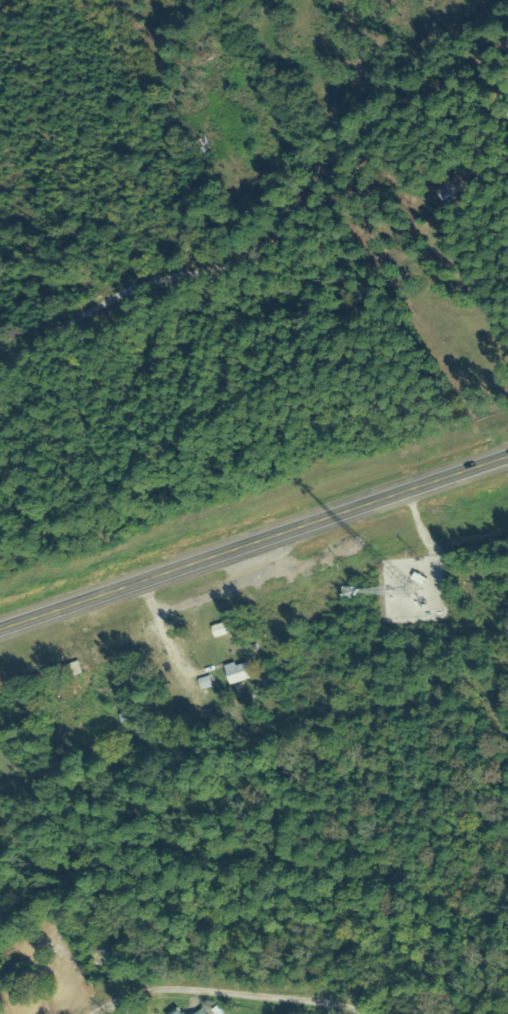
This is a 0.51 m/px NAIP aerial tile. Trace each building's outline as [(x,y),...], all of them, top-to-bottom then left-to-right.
[(200,53),(205,62),(212,58),(207,49),(200,53)] [(460,291),(464,299),(473,295),(469,287),(460,291)] [(215,638),(238,632),(235,621),(213,627),(215,638)] [(254,678),(248,660),(225,668),(231,686),(254,678)] [(65,666),(69,678),(82,673),(78,662),(65,666)] [(96,972),(115,963),(106,943),(86,952),(96,972)]
